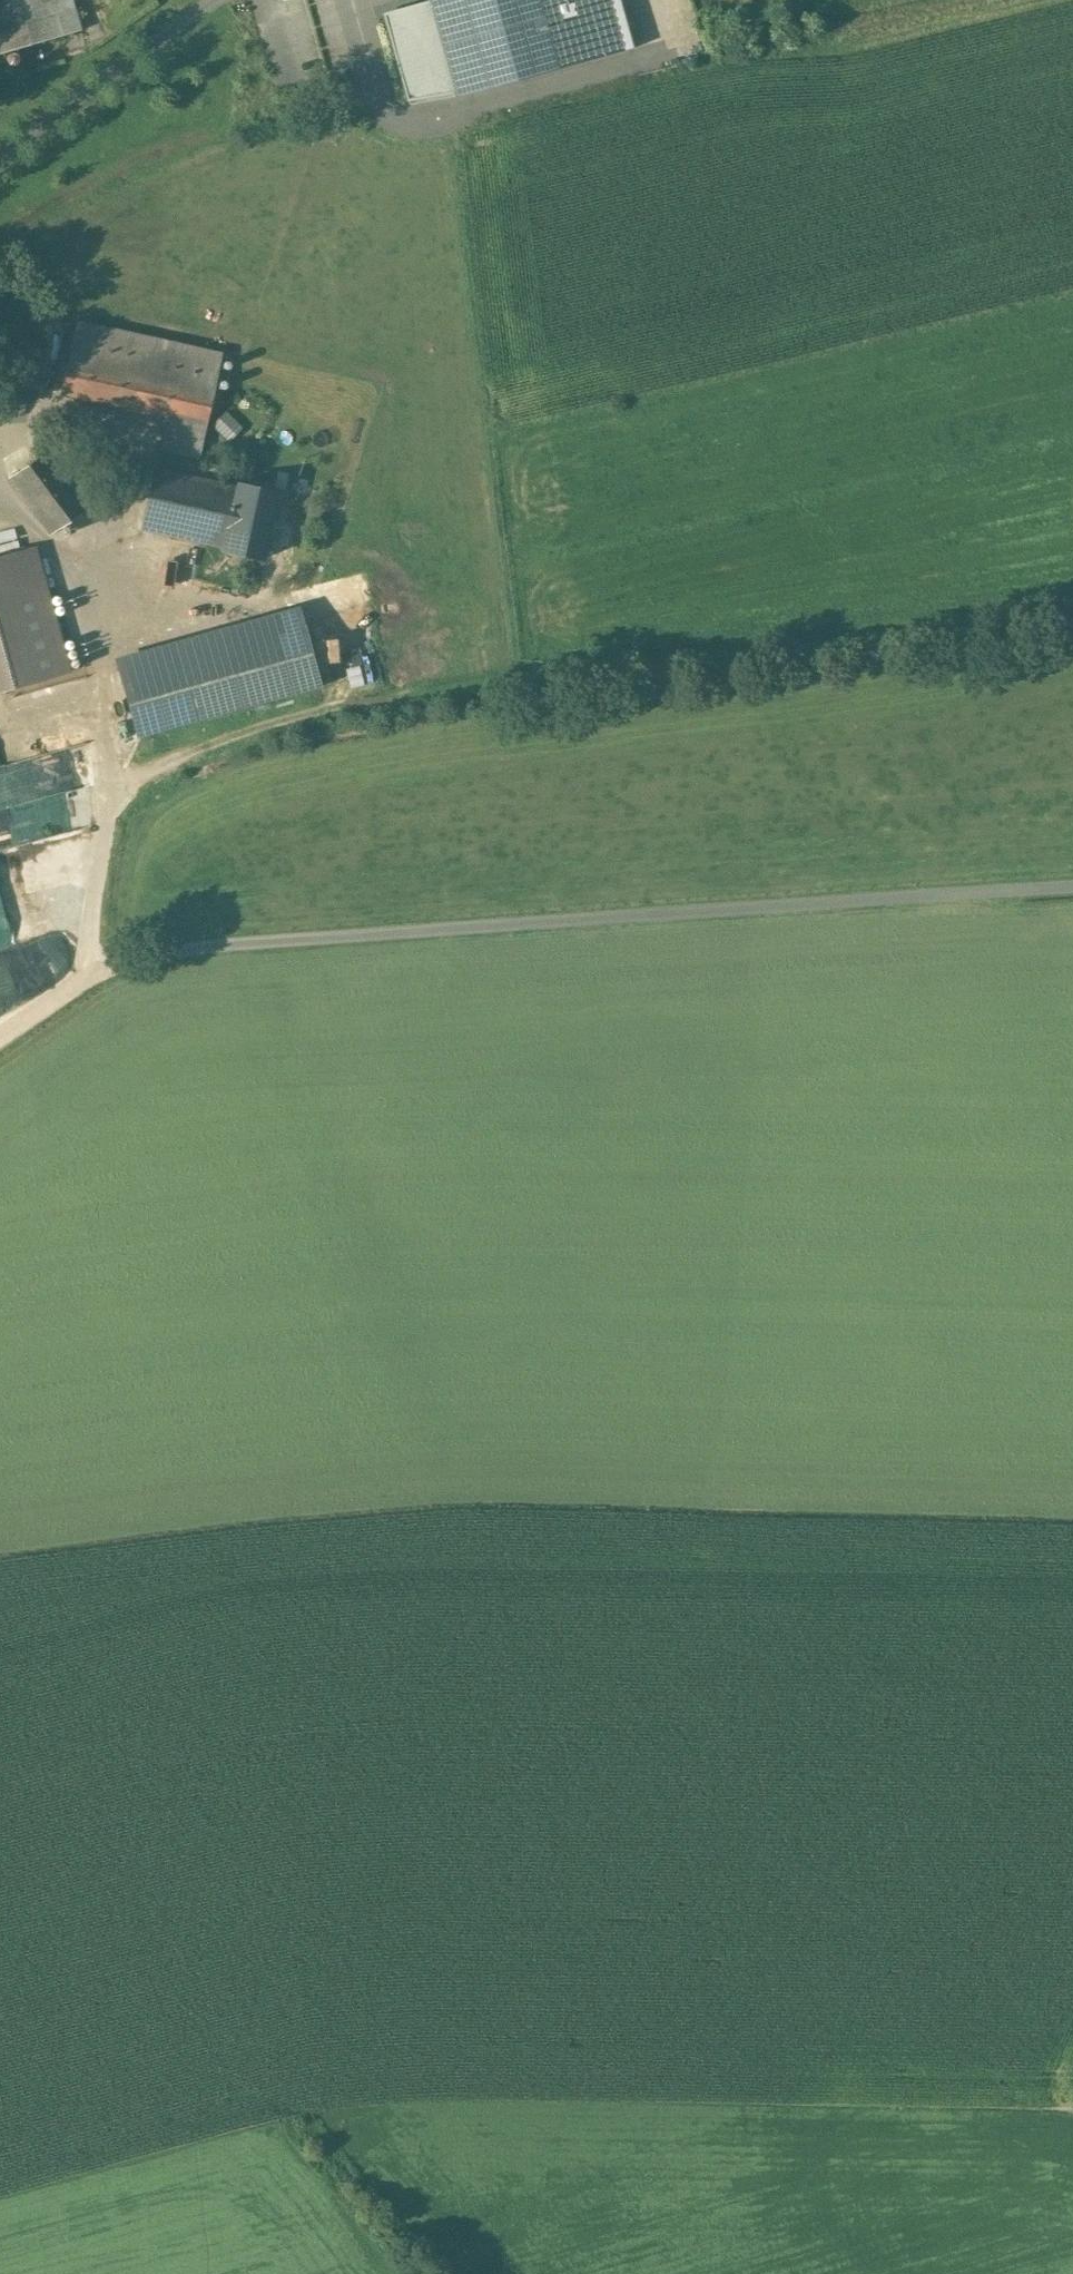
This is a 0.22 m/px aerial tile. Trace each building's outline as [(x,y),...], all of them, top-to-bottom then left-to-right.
[(2,50),(74,31),(65,0),(0,0),(0,51),(2,50)] [(436,0),(431,0),(382,14),(407,102),(463,93),(462,89),(438,6),(436,0)] [(444,4),(468,87),(470,94),(620,56),(606,0),(443,0),(444,4)] [(444,4),(438,6),(462,89),(468,87),(444,4)] [(349,93),(340,97),(344,107),(353,103),(349,93)] [(221,353),(76,321),(60,393),(166,416),(206,425),(221,353)] [(231,438),(244,425),(229,409),(216,422),(231,438)] [(206,425),(166,416),(160,449),(199,457),(206,425)] [(87,506),(47,451),(10,477),(50,533),(87,506)] [(237,487),(154,469),(141,528),(223,547),(237,487)] [(276,492),(237,483),(237,487),(223,547),(223,550),(262,559),(276,492)] [(0,557),(0,585),(28,684),(70,672),(35,547),(0,557)] [(28,684),(0,585),(0,692),(28,684)] [(297,606),(116,657),(138,736),(319,685),(301,621),(297,606)] [(0,851),(0,901),(88,878),(75,831),(0,851)]
